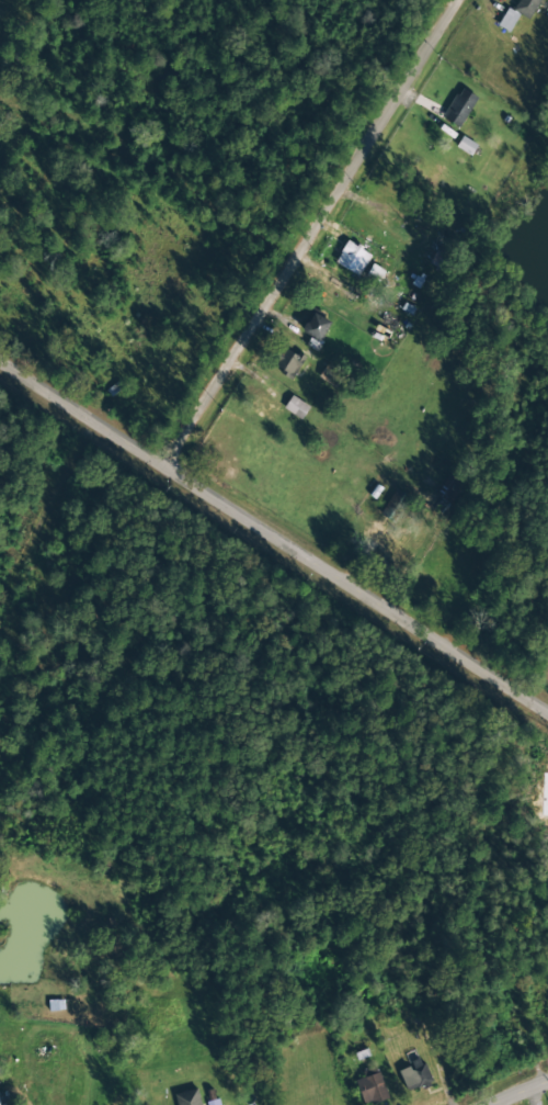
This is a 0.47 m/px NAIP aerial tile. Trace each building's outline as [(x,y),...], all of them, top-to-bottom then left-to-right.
[(512,11),(530,20),(541,0),(518,0),(512,11)] [(510,32),(518,14),(506,9),(498,27),(510,32)] [(442,118),(459,128),(478,98),(461,88),(442,118)] [(456,148),(471,155),(476,145),(461,138),(456,148)] [(371,255),(347,241),(335,263),(359,277),(371,255)] [(320,342),(330,323),(312,313),(302,332),(320,342)] [(398,320),(383,313),(374,332),(388,339),(398,320)] [(304,358),(284,348),(275,367),(295,377),(304,358)] [(318,379),(337,388),(344,374),(326,365),(318,379)] [(283,409),(301,420),(309,407),(291,396),(283,409)] [(462,484),(449,475),(435,495),(449,504),(462,484)] [(380,514),(393,523),(410,499),(396,489),(380,514)] [(422,1060),(398,1069),(407,1094),(432,1085),(422,1060)] [(364,1078),(354,1081),(363,1104),(370,1104),(388,1098),(376,1067),(362,1072),(364,1078)] [(197,1089),(175,1094),(177,1104),(201,1104),(197,1089)]
